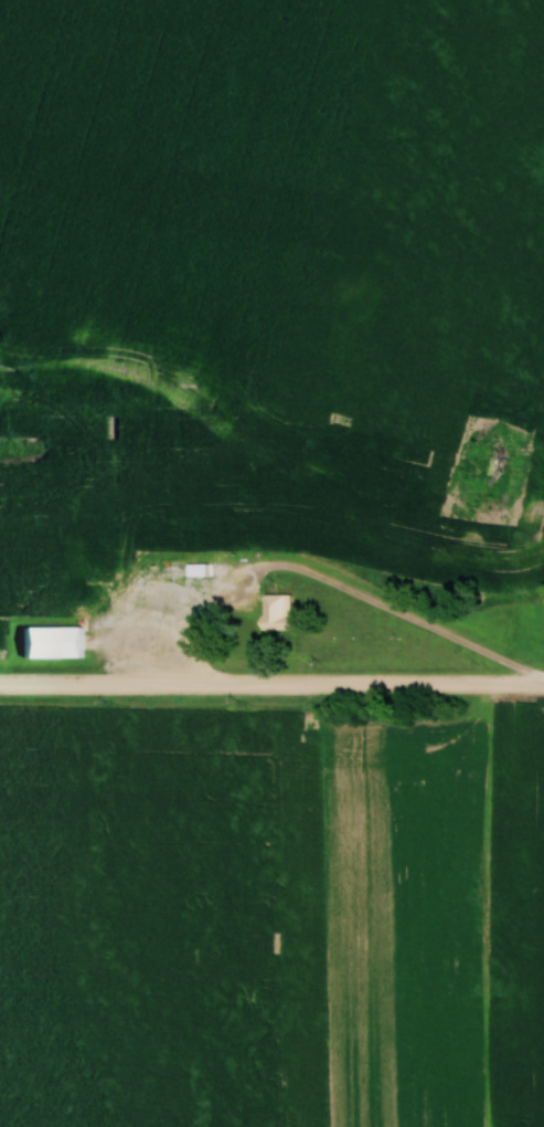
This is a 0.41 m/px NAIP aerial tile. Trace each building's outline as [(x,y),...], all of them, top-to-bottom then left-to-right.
[(260,630),(286,630),(286,595),(260,595),(260,630)] [(19,623),(79,623),(79,655),(19,655),(19,623)]
